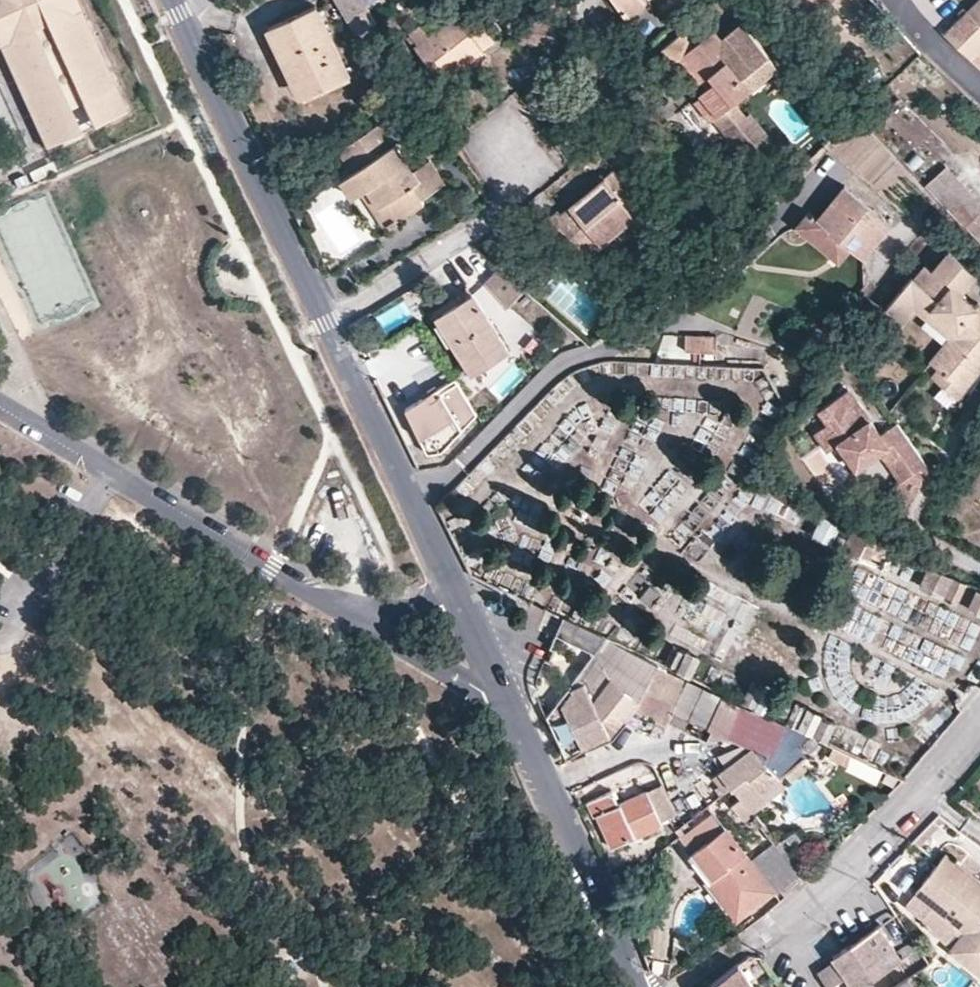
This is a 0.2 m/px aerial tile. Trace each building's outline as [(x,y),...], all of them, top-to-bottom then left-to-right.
[(34,32),(0,47),(0,50),(45,149),(79,133),(68,109),(81,103),(115,88),(79,9),(69,14),(66,6),(76,2),(75,0),(20,0),(34,32)] [(20,0),(0,0),(0,47),(34,32),(20,0)] [(362,0),(336,0),(357,37),(376,25),(362,0)] [(502,32),(489,15),(481,21),(470,6),(463,11),(455,0),(448,5),(456,15),(429,36),(421,25),(410,34),(415,41),(412,44),(423,58),(416,63),(427,78),(434,73),(440,80),(454,69),(482,48),(502,32)] [(626,17),(645,5),(642,0),(614,0),(626,17)] [(808,17),(832,0),(796,0),(808,17)] [(968,13),(979,25),(979,1),(968,13)] [(79,9),(76,2),(66,6),(69,14),(79,9)] [(349,74),(316,5),(268,27),(301,97),(349,74)] [(429,36),(456,15),(448,5),(421,25),(429,36)] [(968,13),(963,8),(958,13),(962,17),(945,35),(979,67),(979,25),(968,13)] [(733,101),(778,65),(741,22),(721,39),(713,29),(692,46),(681,33),(662,49),(674,63),(680,58),(700,81),(706,76),(712,83),(706,88),(700,92),(702,94),(717,114),(714,117),(747,158),(766,142),(745,116),(733,101)] [(458,74),(486,53),(482,48),(454,69),(458,74)] [(712,83),(706,76),(700,81),(706,88),(712,83)] [(125,112),(115,88),(81,103),(92,127),(125,112)] [(717,114),(702,94),(695,100),(710,119),(714,117),(717,114)] [(772,137),(751,111),(745,116),(766,142),(772,137)] [(445,183),(430,160),(413,171),(381,122),(339,149),(353,171),(341,179),(353,198),(362,192),(368,188),(380,206),(386,201),(398,219),(424,202),(422,198),(445,183)] [(947,165),(924,186),(964,227),(979,212),(979,202),(947,165)] [(651,212),(613,169),(605,176),(584,194),(561,213),(558,209),(545,220),(569,248),(574,244),(586,258),(602,244),(601,243),(615,231),(633,215),(639,222),(651,212)] [(584,194),(605,176),(602,173),(581,190),(584,194)] [(891,224),(844,185),(817,219),(807,212),(796,226),(816,243),(827,230),(850,248),(863,258),(891,224)] [(398,219),(386,201),(380,206),(368,188),(362,192),(386,228),(398,219)] [(621,238),(639,222),(633,215),(615,231),(621,238)] [(850,248),(827,230),(816,243),(839,262),(850,248)] [(503,269),(511,259),(496,246),(487,255),(498,265),(503,269)] [(960,293),(976,273),(949,251),(933,271),(926,264),(914,279),(911,276),(886,308),(903,321),(914,307),(927,317),(934,309),(957,328),(975,305),(960,293)] [(508,307),(525,288),(503,269),(498,265),(484,280),(508,307)] [(508,349),(471,291),(436,313),(445,328),(440,331),(450,348),(455,345),(472,371),(508,349)] [(979,367),(979,304),(978,302),(975,305),(957,328),(950,336),(930,361),(938,367),(963,388),(979,367)] [(957,328),(934,309),(927,317),(950,336),(957,328)] [(713,346),(713,332),(682,331),(681,345),(713,346)] [(963,388),(938,367),(930,376),(958,398),(965,390),(963,388)] [(477,413),(457,381),(440,392),(437,388),(405,407),(427,452),(441,451),(477,413)] [(928,467),(897,422),(880,434),(848,389),(818,410),(828,423),(815,432),(828,451),(838,443),(856,468),(880,451),(900,480),(899,482),(894,490),(913,499),(928,467)] [(967,494),(979,499),(979,461),(967,494)] [(811,530),(831,534),(835,516),(815,512),(811,530)] [(878,563),(887,543),(851,527),(842,547),(878,563)] [(924,562),(916,583),(958,597),(965,576),(924,562)] [(656,572),(638,596),(652,606),(670,582),(656,572)] [(963,605),(979,611),(979,587),(972,583),(963,605)] [(690,592),(668,631),(723,661),(753,607),(720,588),(711,604),(690,592)] [(594,651),(604,638),(576,625),(569,639),(594,651)] [(675,703),(687,679),(657,665),(658,663),(604,638),(594,651),(547,715),(565,754),(581,745),(583,748),(610,735),(623,718),(651,731),(656,720),(663,723),(667,725),(669,720),(675,703)] [(666,665),(692,672),(698,652),(672,644),(666,665)] [(785,725),(687,679),(675,703),(669,720),(685,728),(690,717),(697,720),(692,730),(707,737),(712,727),(772,754),(785,725)] [(657,738),(663,723),(656,720),(651,731),(650,735),(657,738)] [(801,761),(805,757),(796,745),(809,734),(786,723),(785,725),(772,754),(771,755),(764,761),(731,787),(740,798),(731,805),(743,820),(759,808),(752,800),(779,778),(785,774),(801,761)] [(847,767),(853,755),(834,746),(828,757),(847,767)] [(731,787),(764,761),(753,747),(713,777),(725,792),(731,787)] [(791,782),(807,769),(801,761),(785,774),(791,782)] [(759,808),(785,786),(779,778),(752,800),(759,808)] [(661,821),(677,814),(663,783),(618,803),(612,790),(588,802),(594,817),(598,815),(612,848),(663,825),(661,821)] [(693,851),(724,827),(713,812),(681,836),(693,851)] [(772,889),(750,860),(724,827),(693,851),(689,854),(708,878),(719,893),(726,888),(744,911),(772,889)] [(808,868),(785,838),(776,844),(774,842),(750,860),(772,889),(775,894),(808,868)] [(946,852),(915,892),(916,893),(933,906),(923,918),(947,942),(955,932),(959,927),(965,931),(961,936),(950,951),(967,964),(979,947),(979,879),(946,852)] [(744,911),(726,888),(719,893),(708,878),(703,882),(732,920),(744,911)] [(933,906),(916,893),(906,906),(923,918),(933,906)] [(829,986),(853,986),(899,955),(875,921),(830,953),(833,957),(817,970),(829,986)] [(961,936),(965,931),(959,927),(955,932),(961,936)] [(967,964),(979,973),(979,947),(967,964)] [(701,986),(752,986),(736,960),(701,986)] [(903,975),(911,986),(919,986),(922,986),(911,969),(903,975)] [(903,975),(886,986),(911,986),(903,975)]
